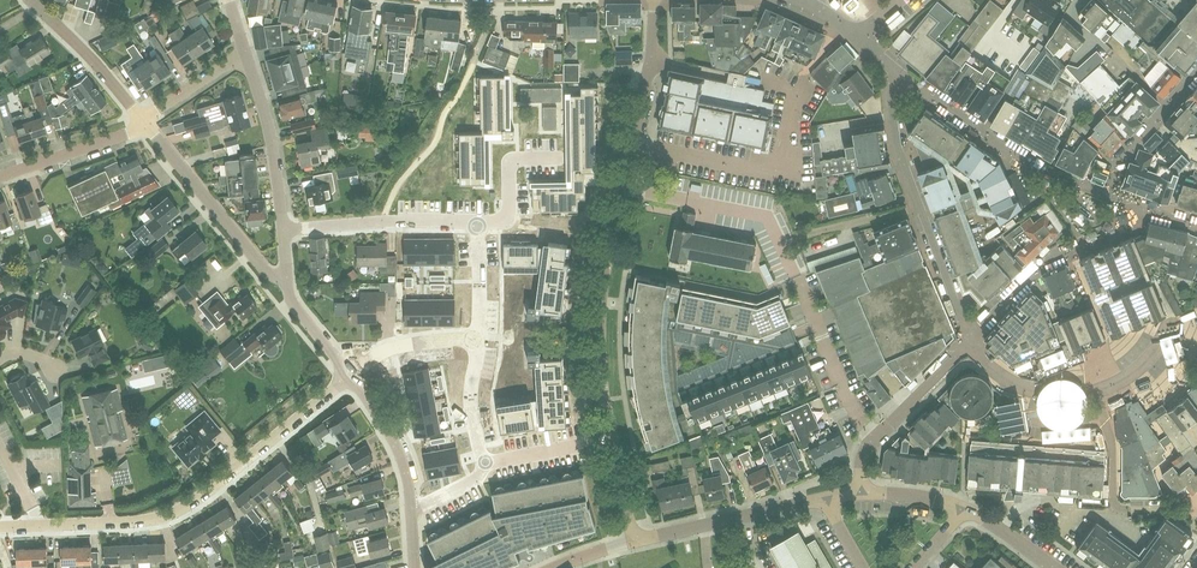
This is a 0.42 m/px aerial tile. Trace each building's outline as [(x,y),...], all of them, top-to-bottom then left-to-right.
[(91,0),(84,0),(81,8),(88,10),(91,0)] [(108,0),(99,0),(95,11),(94,16),(103,19),(108,0)] [(196,6),(193,0),(192,0),(180,6),(184,12),(196,6)] [(269,0),(250,0),(248,11),(266,14),(269,0)] [(302,14),(305,0),(289,0),(288,2),(284,1),(280,21),(299,25),(302,14)] [(316,19),(315,19),(320,0),(309,0),(306,17),(309,18),(307,28),(314,30),(316,19)] [(338,3),(322,0),(320,0),(315,19),(316,19),(323,21),(320,31),(328,33),(331,23),(333,23),(338,3)] [(926,77),(944,91),(951,79),(983,36),(1004,10),(991,0),(990,0),(970,26),(975,30),(964,45),(960,42),(950,56),(947,53),(946,53),(928,75),(926,77)] [(1026,7),(1036,15),(1045,2),(1042,0),(1031,0),(1026,7)] [(1095,0),(1091,0),(1079,13),(1079,14),(1078,15),(1078,16),(1079,17),(1083,21),(1082,21),(1099,36),(1116,18),(1095,0)] [(1175,21),(1158,7),(1150,0),(1099,0),(1123,21),(1129,27),(1149,45),(1154,45),(1155,46),(1165,34),(1175,21)] [(1163,2),(1158,7),(1175,21),(1188,31),(1190,29),(1196,34),(1196,0),(1161,0),(1163,2)] [(684,31),(684,3),(672,2),(673,21),(679,21),(679,30),(679,31),(684,31)] [(624,12),(624,3),(607,3),(607,11),(607,23),(609,28),(613,28),(613,23),(619,23),(619,16),(621,16),(621,12),(624,12)] [(619,23),(641,22),(641,3),(624,3),(624,12),(621,12),(621,16),(619,16),(619,23)] [(696,29),(696,21),(695,3),(684,3),(684,31),(684,40),(693,40),(693,35),(693,34),(691,34),(691,28),(696,29)] [(713,66),(729,70),(741,60),(736,56),(743,43),(754,24),(757,16),(737,16),(737,7),(723,7),(723,3),(702,3),(702,22),(702,24),(716,24),(716,37),(704,38),(706,44),(709,50),(712,65),(713,66)] [(1046,3),(1037,15),(1045,21),(1055,9),(1046,3)] [(205,27),(196,14),(199,12),(196,6),(184,12),(187,20),(186,20),(194,31),(192,33),(203,50),(213,43),(209,36),(215,32),(209,24),(205,27)] [(345,55),(347,56),(369,60),(372,41),(367,40),(373,9),(370,9),(369,7),(365,7),(364,8),(354,6),(345,55)] [(128,10),(120,8),(117,17),(125,19),(128,10)] [(760,46),(775,13),(767,9),(759,28),(761,29),(755,44),(760,46)] [(95,11),(90,10),(90,11),(88,11),(84,22),(91,24),(94,16),(95,11)] [(392,31),(390,47),(389,47),(388,62),(395,62),(397,48),(401,13),(398,12),(398,10),(391,10),(391,12),(387,11),(385,30),(392,31)] [(397,48),(395,62),(393,71),(404,73),(407,49),(409,33),(414,33),(416,14),(414,14),(413,14),(414,12),(406,11),(406,13),(405,13),(401,13),(397,48)] [(925,72),(946,48),(929,34),(940,21),(929,12),(911,34),(914,36),(901,52),(925,72)] [(571,36),(585,36),(585,34),(597,33),(597,13),(570,13),(571,36)] [(775,35),(784,17),(775,13),(760,46),(766,48),(771,36),(769,35),(770,32),(775,35)] [(160,28),(151,15),(145,20),(144,18),(144,19),(147,23),(153,33),(160,28)] [(442,38),(444,18),(428,16),(426,35),(425,35),(425,37),(418,37),(415,56),(424,57),(425,45),(431,45),(441,47),(442,44),(442,38)] [(444,18),(442,38),(459,40),(461,20),(444,18)] [(788,45),(798,23),(786,18),(772,49),(779,52),(783,43),(788,45)] [(1076,29),(1065,19),(1066,19),(1065,18),(1064,20),(1062,18),(1046,45),(1054,54),(1063,44),(1068,49),(1072,45),(1076,48),(1085,38),(1075,30),(1076,29)] [(147,23),(144,19),(137,23),(140,28),(147,23)] [(505,35),(526,35),(527,35),(527,21),(505,21),(505,35)] [(546,48),(546,40),(546,21),(527,21),(527,35),(526,35),(526,40),(533,40),(533,48),(545,48),(546,48)] [(557,48),(557,21),(546,21),(546,40),(546,48),(545,48),(545,61),(545,66),(551,66),(551,61),(552,61),(552,48),(557,48)] [(1149,45),(1129,27),(1123,21),(1112,34),(1119,39),(1119,42),(1132,53),(1131,55),(1142,65),(1139,68),(1150,85),(1163,96),(1164,96),(1165,96),(1180,79),(1180,78),(1180,77),(1180,76),(1150,50),(1149,45)] [(1175,21),(1165,34),(1196,59),(1196,34),(1190,29),(1188,31),(1175,21)] [(268,47),(280,45),(284,45),(281,23),(277,23),(265,25),(268,47)] [(815,57),(825,35),(798,23),(788,45),(784,54),(807,65),(815,57)] [(256,48),(268,46),(264,25),(253,27),(256,48)] [(186,37),(179,26),(174,30),(180,40),(181,40),(192,57),(203,50),(192,33),(186,37)] [(180,40),(174,30),(169,33),(176,43),(171,47),(182,64),(192,57),(181,40),(180,40)] [(301,43),(309,42),(307,33),(300,34),(301,43)] [(1105,42),(1110,36),(1106,33),(1101,38),(1105,42)] [(1196,62),(1196,59),(1165,34),(1155,46),(1156,47),(1155,48),(1186,75),(1196,62)] [(152,56),(145,60),(158,80),(170,72),(161,58),(167,54),(154,35),(148,39),(154,48),(150,51),(150,54),(152,56)] [(41,39),(40,37),(20,50),(29,64),(49,52),(45,44),(47,43),(43,37),(41,39)] [(105,37),(98,40),(99,42),(98,43),(102,52),(110,48),(105,37)] [(340,50),(340,37),(330,37),(330,50),(340,50)] [(457,46),(451,68),(459,71),(467,45),(458,42),(457,46)] [(850,62),(855,57),(841,42),(826,55),(827,56),(810,73),(828,91),(832,85),(840,71),(850,62)] [(273,74),(301,66),(295,45),(284,45),(280,45),(283,56),(267,60),(270,69),(272,69),(273,74)] [(497,67),(504,70),(506,67),(511,54),(490,45),(484,58),(482,62),(497,67)] [(1020,94),(1023,95),(1020,100),(1015,97),(1012,103),(1005,99),(991,123),(991,124),(1007,133),(1056,56),(1046,46),(1037,59),(1026,74),(1015,87),(1013,90),(1020,94)] [(126,71),(131,78),(137,74),(146,88),(158,80),(145,60),(145,61),(140,54),(136,47),(131,50),(130,53),(132,56),(121,64),(126,71)] [(1158,103),(1158,102),(1157,101),(1130,75),(1119,85),(1101,64),(1105,59),(1097,50),(1080,65),(1089,73),(1110,93),(1113,90),(1143,118),(1147,113),(1148,114),(1157,104),(1158,104),(1158,103)] [(617,64),(632,63),(632,51),(616,52),(617,64)] [(12,60),(6,52),(0,56),(0,68),(12,60)] [(780,66),(785,58),(779,56),(775,64),(780,66)] [(1022,142),(1066,67),(1065,66),(1056,56),(1007,133),(1022,142)] [(1026,60),(1022,66),(1028,69),(1032,64),(1026,60)] [(857,72),(850,62),(840,71),(832,85),(838,93),(845,88),(857,104),(873,92),(857,71),(857,72)] [(564,80),(580,80),(580,63),(564,63),(564,80)] [(969,107),(989,76),(971,63),(950,94),(969,107)] [(122,74),(126,71),(121,64),(118,67),(122,74)] [(1065,66),(1066,67),(1080,82),(1089,73),(1080,65),(1078,67),(1069,64),(1065,66)] [(308,89),(301,66),(273,74),(275,79),(273,80),(275,89),(291,85),(294,93),(308,89)] [(989,76),(969,107),(985,120),(1013,77),(996,66),(989,76)] [(727,82),(671,71),(666,92),(668,92),(665,105),(664,105),(659,126),(765,148),(774,103),(763,101),(765,90),(745,86),(747,75),(743,74),(730,71),(727,82)] [(1110,93),(1089,73),(1080,82),(1079,83),(1114,117),(1111,120),(1115,124),(1124,136),(1127,132),(1130,134),(1141,122),(1139,121),(1143,118),(1113,90),(1110,93)] [(75,103),(96,88),(86,74),(70,86),(71,87),(66,91),(75,103)] [(508,129),(508,111),(507,75),(482,75),(483,127),(484,133),(460,133),(461,184),(487,183),(486,133),(503,133),(503,138),(514,138),(514,129),(508,129)] [(33,96),(42,93),(38,80),(29,83),(33,96)] [(1047,130),(1063,103),(1072,87),(1058,80),(1049,95),(1050,96),(1023,142),(1032,148),(1032,146),(1044,153),(1050,157),(1056,147),(1061,138),(1047,130)] [(597,184),(595,104),(595,86),(581,86),(582,94),(569,94),(569,97),(566,97),(566,104),(569,104),(571,184),(533,184),(533,210),(578,209),(577,197),(585,197),(585,184),(597,184)] [(1181,138),(1196,137),(1196,87),(1186,99),(1187,99),(1172,115),(1171,115),(1164,123),(1181,138)] [(90,113),(106,102),(96,88),(75,103),(81,111),(86,107),(90,113)] [(280,103),(282,110),(281,113),(282,116),(284,117),(284,118),(304,113),(302,104),(317,100),(316,92),(299,96),(300,98),(280,103)] [(47,107),(47,106),(43,93),(42,93),(33,96),(38,110),(47,107)] [(201,108),(203,115),(183,121),(186,130),(193,128),(193,129),(207,125),(206,123),(247,111),(242,94),(222,100),(223,101),(201,108)] [(366,115),(368,102),(355,100),(354,112),(366,115)] [(52,117),(59,115),(70,108),(64,101),(54,108),(51,103),(47,106),(47,107),(51,118),(52,117)] [(11,117),(7,105),(6,105),(5,102),(0,104),(0,116),(2,121),(10,118),(11,117)] [(30,110),(28,106),(22,107),(24,112),(25,113),(32,137),(46,132),(41,116),(34,118),(31,110),(30,110)] [(976,144),(925,109),(924,112),(906,118),(910,127),(912,129),(909,135),(914,138),(925,170),(921,171),(925,183),(928,189),(929,194),(947,187),(950,182),(955,174),(959,169),(976,144)] [(250,125),(247,111),(206,123),(207,125),(193,129),(196,137),(210,133),(209,131),(224,126),(229,124),(231,130),(250,125)] [(25,113),(11,117),(10,118),(15,133),(18,142),(32,137),(25,113)] [(55,129),(67,126),(64,114),(52,117),(55,129)] [(1126,138),(1124,136),(1115,124),(1111,120),(1106,114),(1093,127),(1095,129),(1087,137),(1100,149),(1109,157),(1126,138)] [(1083,136),(1091,128),(1080,118),(1072,127),(1074,128),(1073,129),(1083,136)] [(294,132),(315,127),(313,119),(292,124),(294,132)] [(887,156),(883,132),(886,132),(885,122),(852,127),(855,143),(845,144),(847,155),(823,159),(820,142),(813,143),(815,165),(821,164),(823,175),(856,170),(891,165),(890,155),(887,156)] [(360,125),(359,138),(366,138),(367,126),(360,125)] [(376,135),(376,127),(369,127),(368,134),(376,135)] [(302,167),(321,164),(319,149),(331,147),(327,128),(312,130),(314,140),(298,143),(302,167)] [(1087,176),(1089,172),(1086,171),(1091,159),(1099,150),(1083,136),(1073,129),(1056,163),(1084,175),(1087,176)] [(1151,151),(1163,139),(1156,133),(1144,145),(1151,151)] [(1190,160),(1195,163),(1196,164),(1196,137),(1181,138),(1175,144),(1174,144),(1178,147),(1190,160)] [(974,180),(992,155),(976,144),(959,169),(974,180)] [(215,157),(226,154),(224,147),(213,150),(215,157)] [(254,157),(253,153),(239,154),(240,159),(225,160),(227,175),(219,176),(220,185),(227,184),(229,197),(230,197),(230,196),(243,195),(244,195),(255,194),(256,194),(258,194),(255,157),(254,157)] [(142,170),(135,154),(118,163),(117,160),(103,167),(111,184),(112,183),(110,178),(121,173),(124,178),(142,170)] [(1129,167),(1124,183),(1161,195),(1170,174),(1179,166),(1171,159),(1161,169),(1152,168),(1154,156),(1140,154),(1135,168),(1129,167)] [(985,187),(1006,175),(999,161),(992,155),(974,180),(985,187)] [(1195,163),(1190,160),(1187,165),(1195,169),(1193,175),(1190,174),(1189,178),(1185,176),(1177,205),(1192,209),(1196,192),(1196,164),(1195,163)] [(357,165),(349,167),(351,176),(359,175),(357,165)] [(120,203),(111,184),(103,167),(76,180),(91,210),(107,203),(110,208),(120,203)] [(120,203),(158,185),(148,173),(146,168),(142,170),(124,178),(119,180),(121,185),(114,188),(112,183),(111,184),(120,203)] [(985,187),(974,180),(959,169),(955,174),(950,182),(947,187),(929,194),(932,201),(935,208),(939,219),(964,209),(965,212),(977,208),(979,207),(984,207),(993,208),(985,187)] [(309,204),(333,199),(332,194),(333,194),(336,190),(332,172),(317,175),(319,184),(317,186),(306,188),(309,204)] [(860,195),(890,184),(887,173),(877,177),(876,175),(867,178),(868,178),(855,182),(847,185),(850,194),(853,193),(854,196),(859,194),(860,195)] [(999,223),(1021,206),(1006,175),(985,187),(993,208),(999,223)] [(91,210),(76,180),(66,184),(67,188),(68,187),(81,215),(91,210)] [(886,202),(885,200),(895,197),(890,184),(860,195),(863,206),(876,202),(877,205),(886,202)] [(38,207),(31,189),(15,195),(24,219),(35,215),(39,226),(53,220),(47,203),(38,207)] [(829,217),(857,210),(854,196),(853,193),(825,200),(829,217)] [(230,196),(230,197),(231,197),(231,200),(231,203),(233,203),(239,210),(246,209),(246,217),(248,217),(248,226),(262,224),(261,216),(265,215),(265,214),(267,213),(267,207),(264,207),(263,199),(256,200),(256,194),(255,194),(244,195),(243,195),(230,196)] [(179,210),(167,196),(154,206),(153,204),(145,210),(152,219),(146,224),(157,238),(171,227),(165,220),(179,210)] [(781,198),(775,200),(785,225),(791,223),(781,198)] [(11,222),(2,200),(0,201),(0,226),(11,222)] [(941,234),(969,224),(965,212),(964,209),(939,219),(936,220),(941,234)] [(693,231),(696,213),(684,211),(681,227),(676,226),(670,258),(687,261),(688,256),(751,268),(756,244),(710,235),(711,228),(703,226),(701,233),(693,231)] [(1025,230),(1018,235),(1014,229),(1005,236),(1004,237),(1004,238),(1014,247),(1018,242),(1023,248),(1017,253),(1016,254),(1027,264),(1058,232),(1045,215),(1034,223),(1030,218),(1021,225),(1025,230)] [(793,223),(795,228),(809,225),(807,219),(793,223)] [(862,253),(881,246),(913,233),(907,219),(875,232),(879,242),(869,246),(867,242),(864,244),(859,231),(853,233),(862,253)] [(983,260),(981,256),(969,224),(941,234),(954,270),(983,260)] [(1164,256),(1170,228),(1150,224),(1146,236),(1147,236),(1146,238),(1141,236),(1134,239),(1133,237),(1134,239),(1133,239),(1148,277),(1152,275),(1163,280),(1163,278),(1166,273),(1172,258),(1164,256)] [(1180,261),(1185,243),(1188,233),(1170,228),(1164,256),(1172,258),(1180,261)] [(190,258),(207,244),(195,231),(171,251),(177,259),(185,252),(190,258)] [(919,247),(913,233),(881,246),(862,253),(866,262),(868,268),(873,266),(869,255),(872,254),(882,250),(887,260),(917,248),(919,247)] [(153,259),(169,246),(162,237),(146,250),(153,259)] [(313,273),(327,271),(325,252),(327,252),(325,237),(311,239),(313,253),(311,253),(313,273)] [(1122,287),(1144,278),(1148,277),(1133,239),(1134,239),(1133,237),(1106,248),(1122,287)] [(405,238),(405,265),(422,265),(421,238),(405,238)] [(421,238),(422,265),(438,265),(438,238),(421,238)] [(438,238),(438,265),(455,265),(455,238),(438,238)] [(144,248),(138,239),(125,250),(132,258),(144,248)] [(504,243),(504,267),(539,267),(539,243),(522,243),(522,240),(521,240),(521,243),(504,243)] [(529,309),(528,316),(544,319),(545,312),(552,313),(552,316),(553,317),(553,313),(555,313),(563,314),(565,296),(569,297),(569,296),(565,295),(566,293),(568,273),(572,274),(572,273),(568,272),(569,268),(570,262),(566,261),(566,257),(568,247),(568,246),(572,247),(572,246),(568,246),(568,245),(549,242),(546,267),(540,306),(530,304),(529,309)] [(387,258),(387,243),(377,243),(377,246),(359,246),(359,265),(381,265),(381,273),(396,273),(396,258),(387,258)] [(1196,268),(1196,247),(1185,243),(1180,261),(1172,258),(1166,273),(1192,280),(1196,268)] [(1022,268),(1002,245),(987,258),(985,256),(981,256),(983,260),(954,270),(963,295),(969,293),(981,305),(1022,268)] [(865,382),(871,389),(878,384),(871,375),(887,363),(905,386),(954,337),(952,333),(954,332),(926,265),(924,266),(917,248),(887,260),(868,268),(866,262),(863,264),(860,255),(816,270),(817,272),(832,309),(862,383),(865,382)] [(1112,337),(1138,326),(1122,287),(1106,248),(1080,260),(1112,337)] [(61,264),(70,266),(72,257),(63,254),(61,264)] [(7,262),(0,264),(3,271),(9,268),(7,262)] [(108,269),(103,263),(96,269),(101,274),(108,269)] [(1075,288),(1066,265),(1056,269),(1054,270),(1068,305),(1066,306),(1068,312),(1069,312),(1069,313),(1069,312),(1076,309),(1068,290),(1075,288)] [(354,269),(347,274),(352,281),(359,276),(354,269)] [(1068,305),(1054,270),(1051,271),(1051,272),(1042,275),(1051,298),(1058,295),(1061,302),(1058,303),(1063,315),(1069,313),(1069,312),(1068,312),(1066,306),(1068,305)] [(653,448),(680,438),(674,419),(669,400),(666,381),(663,362),(663,343),(663,323),(665,304),(666,296),(678,298),(679,290),(680,290),(681,284),(667,282),(667,284),(650,281),(651,278),(636,275),(632,300),(630,321),(629,343),(630,365),(633,386),(637,407),(642,428),(646,440),(649,439),(653,448)] [(1138,326),(1165,315),(1164,314),(1144,278),(1122,287),(1138,326)] [(1163,278),(1163,280),(1160,286),(1176,315),(1180,313),(1183,312),(1163,278)] [(84,307),(96,291),(88,285),(76,301),(84,307)] [(197,294),(192,287),(180,296),(186,303),(197,294)] [(757,302),(683,287),(677,319),(760,336),(791,324),(779,294),(757,302)] [(1051,325),(1045,309),(1042,300),(1030,290),(1017,304),(1019,306),(1015,311),(1012,308),(999,323),(1001,325),(996,330),(994,328),(984,339),(988,342),(986,344),(996,354),(998,352),(1012,365),(1030,358),(1029,355),(1035,352),(1037,355),(1053,348),(1052,345),(1058,343),(1058,344),(1059,343),(1065,340),(1058,322),(1051,325)] [(385,309),(385,292),(362,292),(362,302),(351,302),(351,322),(377,322),(377,309),(385,309)] [(221,298),(209,308),(204,302),(199,307),(203,312),(208,309),(220,323),(235,310),(242,318),(257,306),(247,294),(243,298),(240,295),(227,306),(221,298)] [(27,302),(16,298),(0,307),(0,339),(2,339),(4,337),(5,335),(5,332),(5,330),(11,326),(9,321),(7,321),(8,318),(10,319),(14,317),(15,314),(22,317),(27,302)] [(55,305),(56,302),(42,299),(41,305),(36,304),(34,324),(36,324),(35,325),(48,329),(49,327),(59,330),(62,320),(64,320),(68,309),(55,305)] [(137,308),(139,303),(131,299),(129,305),(137,308)] [(405,299),(405,326),(422,326),(422,299),(405,299)] [(422,299),(422,326),(439,326),(439,299),(422,299)] [(439,299),(439,326),(456,326),(455,299),(439,299)] [(1088,347),(1105,340),(1091,308),(1075,315),(1088,347)] [(1088,347),(1075,315),(1058,322),(1065,340),(1066,340),(1072,354),(1088,347)] [(274,326),(273,326),(272,324),(267,328),(265,325),(243,342),(250,351),(262,342),(266,347),(264,349),(265,352),(266,352),(266,353),(267,353),(267,354),(268,354),(269,354),(270,354),(271,354),(272,354),(273,354),(274,354),(274,353),(275,353),(276,352),(276,351),(277,350),(277,349),(277,348),(277,347),(277,346),(276,345),(276,344),(274,342),(281,336),(280,335),(280,334),(282,331),(277,325),(274,326)] [(108,358),(101,345),(103,344),(96,329),(72,341),(80,357),(88,352),(94,365),(108,358)] [(229,362),(245,350),(235,337),(219,350),(229,362)] [(545,351),(529,352),(529,359),(529,365),(540,364),(544,427),(567,425),(571,424),(567,424),(566,408),(570,408),(570,407),(566,407),(565,392),(569,391),(569,390),(565,391),(563,357),(553,358),(553,357),(553,354),(552,354),(552,358),(545,358),(545,351)] [(697,423),(812,376),(802,352),(682,401),(690,421),(695,419),(697,423)] [(167,366),(164,353),(147,358),(150,370),(167,366)] [(210,379),(222,369),(213,358),(201,368),(210,379)] [(429,367),(403,372),(406,389),(432,384),(429,367)] [(200,368),(190,376),(198,386),(208,378),(200,368)] [(984,414),(985,413),(986,412),(987,411),(988,410),(989,409),(990,408),(990,407),(991,405),(992,404),(992,403),(992,401),(993,400),(993,398),(993,397),(993,396),(993,394),(993,393),(992,390),(992,389),(991,387),(990,385),(989,383),(988,382),(986,380),(985,379),(983,377),(981,376),(979,375),(978,375),(975,374),(972,374),(971,374),(968,374),(966,375),(964,375),(962,376),(960,377),(958,379),(937,399),(943,405),(956,416),(959,414),(961,415),(962,416),(965,417),(966,417),(968,418),(970,418),(973,418),(974,418),(977,417),(980,416),(982,415),(984,414)] [(29,385),(24,376),(21,378),(20,376),(11,381),(12,382),(9,384),(20,405),(28,401),(34,412),(49,404),(37,381),(29,385)] [(1148,379),(1137,383),(1136,386),(1137,389),(1140,390),(1150,386),(1151,383),(1150,380),(1148,379)] [(879,407),(891,398),(880,382),(878,384),(871,389),(868,391),(879,407)] [(432,384),(406,389),(409,405),(435,400),(432,384)] [(96,446),(127,438),(120,410),(122,410),(116,388),(82,397),(96,446)] [(177,397),(180,401),(185,397),(189,403),(196,398),(188,388),(177,397)] [(1186,396),(1196,410),(1196,388),(1186,396)] [(1196,448),(1196,410),(1186,396),(1166,411),(1190,445),(1194,450),(1196,448)] [(438,416),(435,400),(409,405),(412,421),(438,416)] [(1147,415),(1137,401),(1132,404),(1130,401),(1126,404),(1127,407),(1126,407),(1139,440),(1142,448),(1144,451),(1159,441),(1144,419),(1143,418),(1147,415)] [(532,403),(498,409),(501,432),(512,430),(518,429),(519,433),(520,433),(519,429),(536,426),(532,403)] [(808,437),(820,432),(821,432),(809,406),(807,407),(806,403),(787,411),(789,414),(796,430),(801,441),(808,437)] [(956,416),(943,405),(938,410),(935,407),(924,418),(921,415),(913,423),(916,426),(907,435),(919,446),(919,450),(924,450),(950,424),(952,426),(959,419),(956,416)] [(1139,440),(1126,407),(1118,410),(1117,410),(1116,412),(1117,412),(1120,419),(1116,421),(1116,423),(1117,423),(1118,438),(1118,440),(1120,441),(1122,446),(1121,447),(1121,448),(1124,447),(1126,454),(1142,448),(1139,440)] [(195,460),(199,457),(199,455),(216,440),(212,435),(221,427),(205,409),(189,424),(193,429),(176,445),(191,462),(193,460),(195,460)] [(1179,453),(1190,445),(1166,411),(1163,414),(1156,419),(1179,453)] [(359,433),(348,416),(333,426),(328,429),(325,423),(314,429),(308,433),(317,447),(323,443),(320,438),(330,432),(334,437),(338,434),(343,442),(359,433)] [(438,416),(412,421),(415,437),(441,432),(438,416)] [(722,423),(714,427),(717,434),(725,431),(722,423)] [(832,434),(829,428),(821,432),(820,432),(834,460),(848,453),(838,431),(832,434)] [(513,438),(513,432),(506,432),(505,446),(530,446),(530,438),(513,438)] [(820,432),(809,437),(808,437),(801,441),(804,448),(811,445),(820,467),(834,460),(820,432)] [(771,435),(771,433),(758,439),(765,454),(772,451),(785,480),(797,475),(796,472),(800,470),(795,461),(800,458),(792,441),(777,448),(771,435)] [(691,450),(705,444),(701,435),(689,439),(691,450)] [(905,437),(903,439),(901,449),(908,450),(909,441),(905,437)] [(1151,469),(1165,459),(1162,454),(1166,451),(1159,441),(1144,451),(1149,463),(1151,469)] [(1102,498),(1105,455),(971,444),(967,487),(1009,491),(1008,496),(1014,496),(1014,498),(1022,499),(1023,491),(1102,498)] [(1194,450),(1190,445),(1179,453),(1181,455),(1180,456),(1196,478),(1196,454),(1194,450)] [(329,462),(313,471),(316,477),(332,468),(334,472),(352,462),(356,469),(357,468),(360,473),(368,468),(365,463),(373,459),(366,446),(357,451),(354,446),(328,461),(329,462)] [(457,447),(440,450),(445,476),(462,473),(457,447)] [(928,458),(914,456),(894,453),(895,449),(888,448),(885,451),(883,469),(891,470),(891,474),(905,476),(904,480),(916,481),(917,478),(931,480),(931,476),(948,478),(948,482),(954,483),(958,459),(928,454),(928,458)] [(1122,474),(1141,466),(1149,463),(1144,451),(1142,448),(1126,454),(1123,455),(1123,470),(1124,473),(1122,474)] [(440,450),(423,453),(428,479),(445,476),(440,450)] [(755,471),(746,451),(739,455),(755,490),(773,482),(766,466),(755,471)] [(674,484),(678,505),(693,502),(691,490),(699,488),(695,465),(693,455),(682,457),(684,468),(686,467),(688,475),(681,476),(682,482),(674,484)] [(709,499),(724,495),(720,477),(729,475),(718,456),(709,458),(713,476),(705,478),(709,499)] [(1196,491),(1196,478),(1180,456),(1170,464),(1186,485),(1193,494),(1196,491)] [(75,461),(70,461),(71,477),(69,477),(69,493),(72,493),(72,505),(97,504),(97,492),(91,492),(90,469),(94,469),(94,460),(90,461),(75,461)] [(653,472),(670,468),(669,460),(651,464),(653,472)] [(271,471),(284,486),(282,483),(287,480),(294,474),(284,461),(271,471)] [(1153,497),(1161,495),(1151,469),(1149,463),(1141,466),(1141,497),(1153,497)] [(1141,497),(1141,466),(1122,474),(1122,491),(1129,497),(1141,497)] [(1167,469),(1168,471),(1161,475),(1175,493),(1186,485),(1171,466),(1167,469)] [(280,506),(283,504),(274,494),(284,486),(271,471),(260,481),(280,506)] [(597,526),(590,504),(589,504),(589,502),(588,496),(589,496),(584,474),(506,489),(493,492),(496,508),(497,514),(493,515),(491,509),(428,541),(438,560),(425,567),(426,567),(499,567),(520,559),(516,548),(528,543),(528,544),(529,546),(597,526)] [(319,493),(329,490),(321,477),(315,481),(319,493)] [(665,486),(664,477),(655,479),(657,493),(660,493),(663,509),(678,505),(674,484),(665,486)] [(386,493),(381,478),(349,488),(351,496),(365,492),(367,499),(386,493)] [(294,483),(299,490),(304,486),(299,479),(294,483)] [(280,506),(260,481),(248,490),(258,503),(263,498),(265,501),(269,498),(278,508),(280,506)] [(329,503),(346,498),(343,489),(326,493),(329,503)] [(263,520),(253,507),(258,503),(248,490),(236,500),(246,513),(246,512),(254,521),(249,525),(260,539),(268,532),(260,522),(263,520)] [(369,513),(367,506),(345,512),(350,530),(369,524),(370,528),(388,523),(384,509),(369,513)] [(224,529),(237,521),(228,508),(215,516),(224,529)] [(311,518),(314,517),(311,510),(306,512),(308,519),(309,519),(311,518)] [(224,529),(215,516),(202,524),(211,538),(208,539),(212,546),(217,543),(214,539),(226,532),(224,529)] [(1186,545),(1182,543),(1188,534),(1166,518),(1145,546),(1144,544),(1138,553),(1096,522),(1079,546),(1087,552),(1085,554),(1097,563),(1099,560),(1106,566),(1105,567),(1169,567),(1186,545)] [(318,519),(307,522),(310,535),(322,531),(318,519)] [(197,546),(208,539),(211,538),(202,524),(189,532),(197,546)] [(240,538),(245,534),(241,527),(235,530),(240,538)] [(331,545),(340,542),(337,531),(328,533),(331,545)] [(184,554),(197,546),(189,532),(176,540),(184,554)] [(799,532),(772,547),(783,567),(831,567),(815,540),(807,545),(799,532)] [(320,550),(330,547),(326,534),(316,537),(320,550)] [(354,539),(357,549),(359,555),(370,552),(372,557),(390,552),(387,538),(371,542),(369,535),(354,539)] [(293,557),(293,559),(304,556),(303,554),(294,556),(292,543),(292,542),(291,541),(284,542),(286,552),(280,553),(282,560),(293,557)] [(266,542),(264,549),(278,554),(280,547),(266,542)] [(216,552),(221,549),(217,543),(212,546),(216,552)] [(152,560),(167,560),(166,544),(151,545),(152,560)] [(121,562),(133,561),(136,561),(136,545),(120,546),(121,562)] [(139,561),(152,560),(151,545),(136,545),(136,561),(133,561),(134,567),(139,567),(139,561)] [(105,562),(121,562),(120,546),(104,547),(105,562)] [(77,548),(78,567),(99,567),(99,564),(92,564),(92,563),(92,547),(77,548)] [(77,548),(62,548),(63,564),(69,564),(70,567),(78,567),(77,548)] [(33,549),(18,550),(18,565),(25,565),(25,567),(33,567),(33,549)] [(41,565),(48,564),(48,549),(33,549),(33,567),(41,567),(41,565)] [(248,564),(256,562),(252,550),(245,552),(248,564)] [(335,567),(331,552),(318,556),(321,567),(330,567),(335,567)] [(313,554),(305,557),(308,567),(316,564),(313,554)] [(1001,555),(996,561),(990,557),(980,567),(1017,567),(1013,564),(1013,565),(1001,555)] [(193,567),(198,564),(193,556),(188,560),(193,567)] [(295,566),(306,564),(304,556),(293,559),(295,566)] [(353,557),(337,562),(339,567),(355,567),(356,567),(353,557)]
